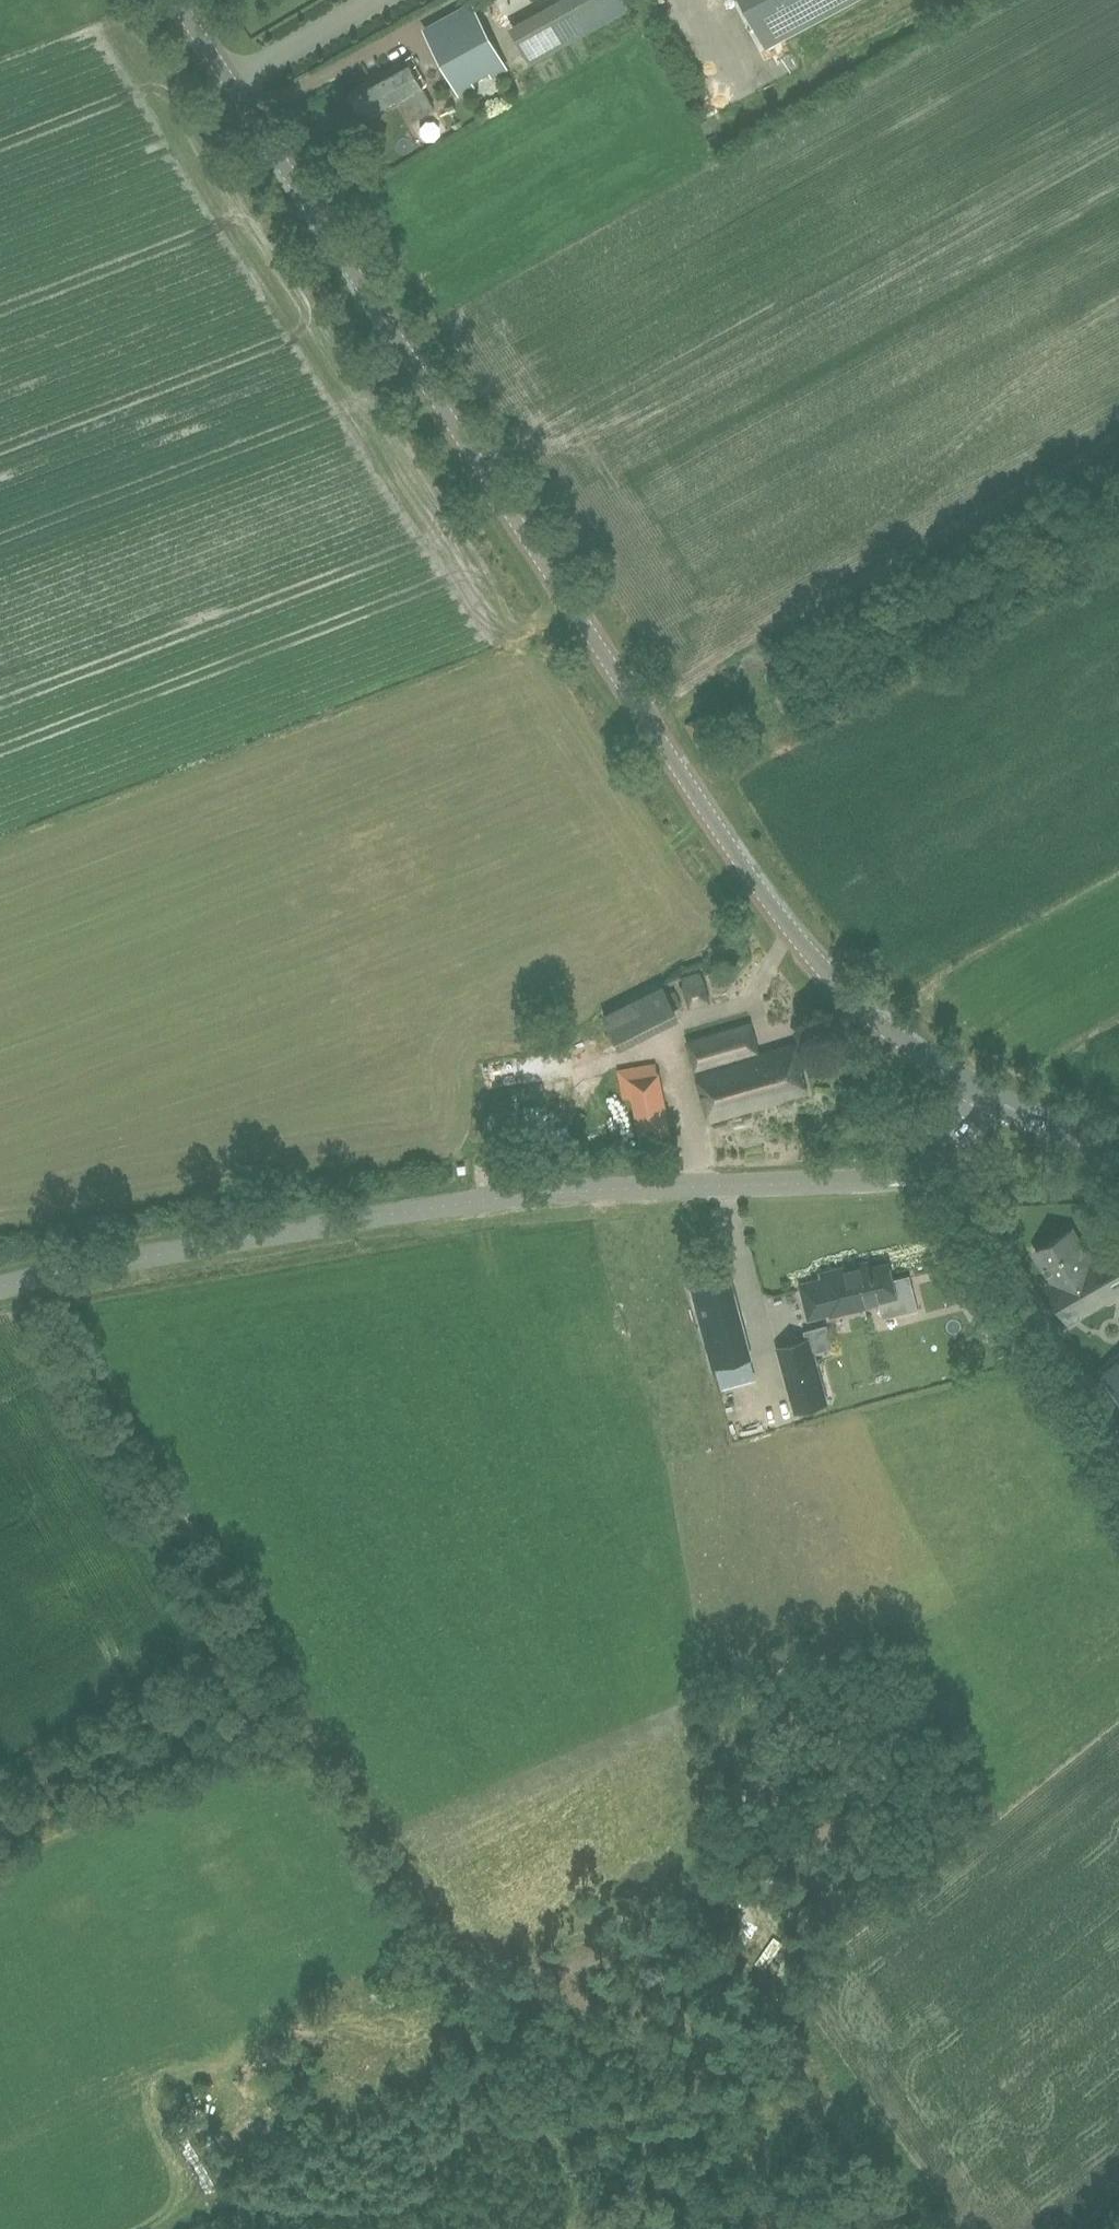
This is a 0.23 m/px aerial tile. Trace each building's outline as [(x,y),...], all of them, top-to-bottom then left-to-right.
[(630,8),(625,0),(576,0),(514,35),(530,63),(630,8)] [(766,47),(855,0),(741,0),(766,47)] [(489,69),(493,75),(506,68),(471,4),(448,16),(465,48),(442,61),(460,93),(474,86),(471,80),(489,69)] [(407,59),(350,91),(366,119),(398,101),(409,122),(434,109),(407,59)] [(619,1047),(679,1018),(663,983),(601,1015),(619,1047)] [(759,1052),(751,1023),(687,1042),(711,1120),(807,1091),(793,1042),(759,1052)] [(644,1139),(650,1139),(667,1135),(656,1063),(618,1068),(623,1099),(631,1096),(634,1110),(638,1138),(644,1137),(644,1139)] [(556,1106),(555,1115),(579,1116),(579,1107),(556,1106)] [(1073,1229),(1036,1251),(1053,1280),(1047,1283),(1070,1323),(1118,1294),(1118,1241),(1090,1258),(1073,1229)] [(918,1308),(909,1274),(893,1278),(889,1262),(861,1269),(860,1263),(822,1273),(823,1279),(802,1284),(810,1316),(831,1311),(832,1314),(846,1310),(879,1302),(883,1317),(918,1308)] [(932,1278),(937,1290),(954,1283),(949,1271),(932,1278)] [(691,1287),(713,1368),(750,1358),(729,1277),(691,1287)] [(1118,1351),(1118,1323),(1084,1341),(1096,1363),(1118,1351)] [(809,1340),(807,1340),(778,1348),(795,1410),(826,1402),(813,1353),(809,1340)] [(1102,1372),(1118,1398),(1118,1361),(1102,1372)]
